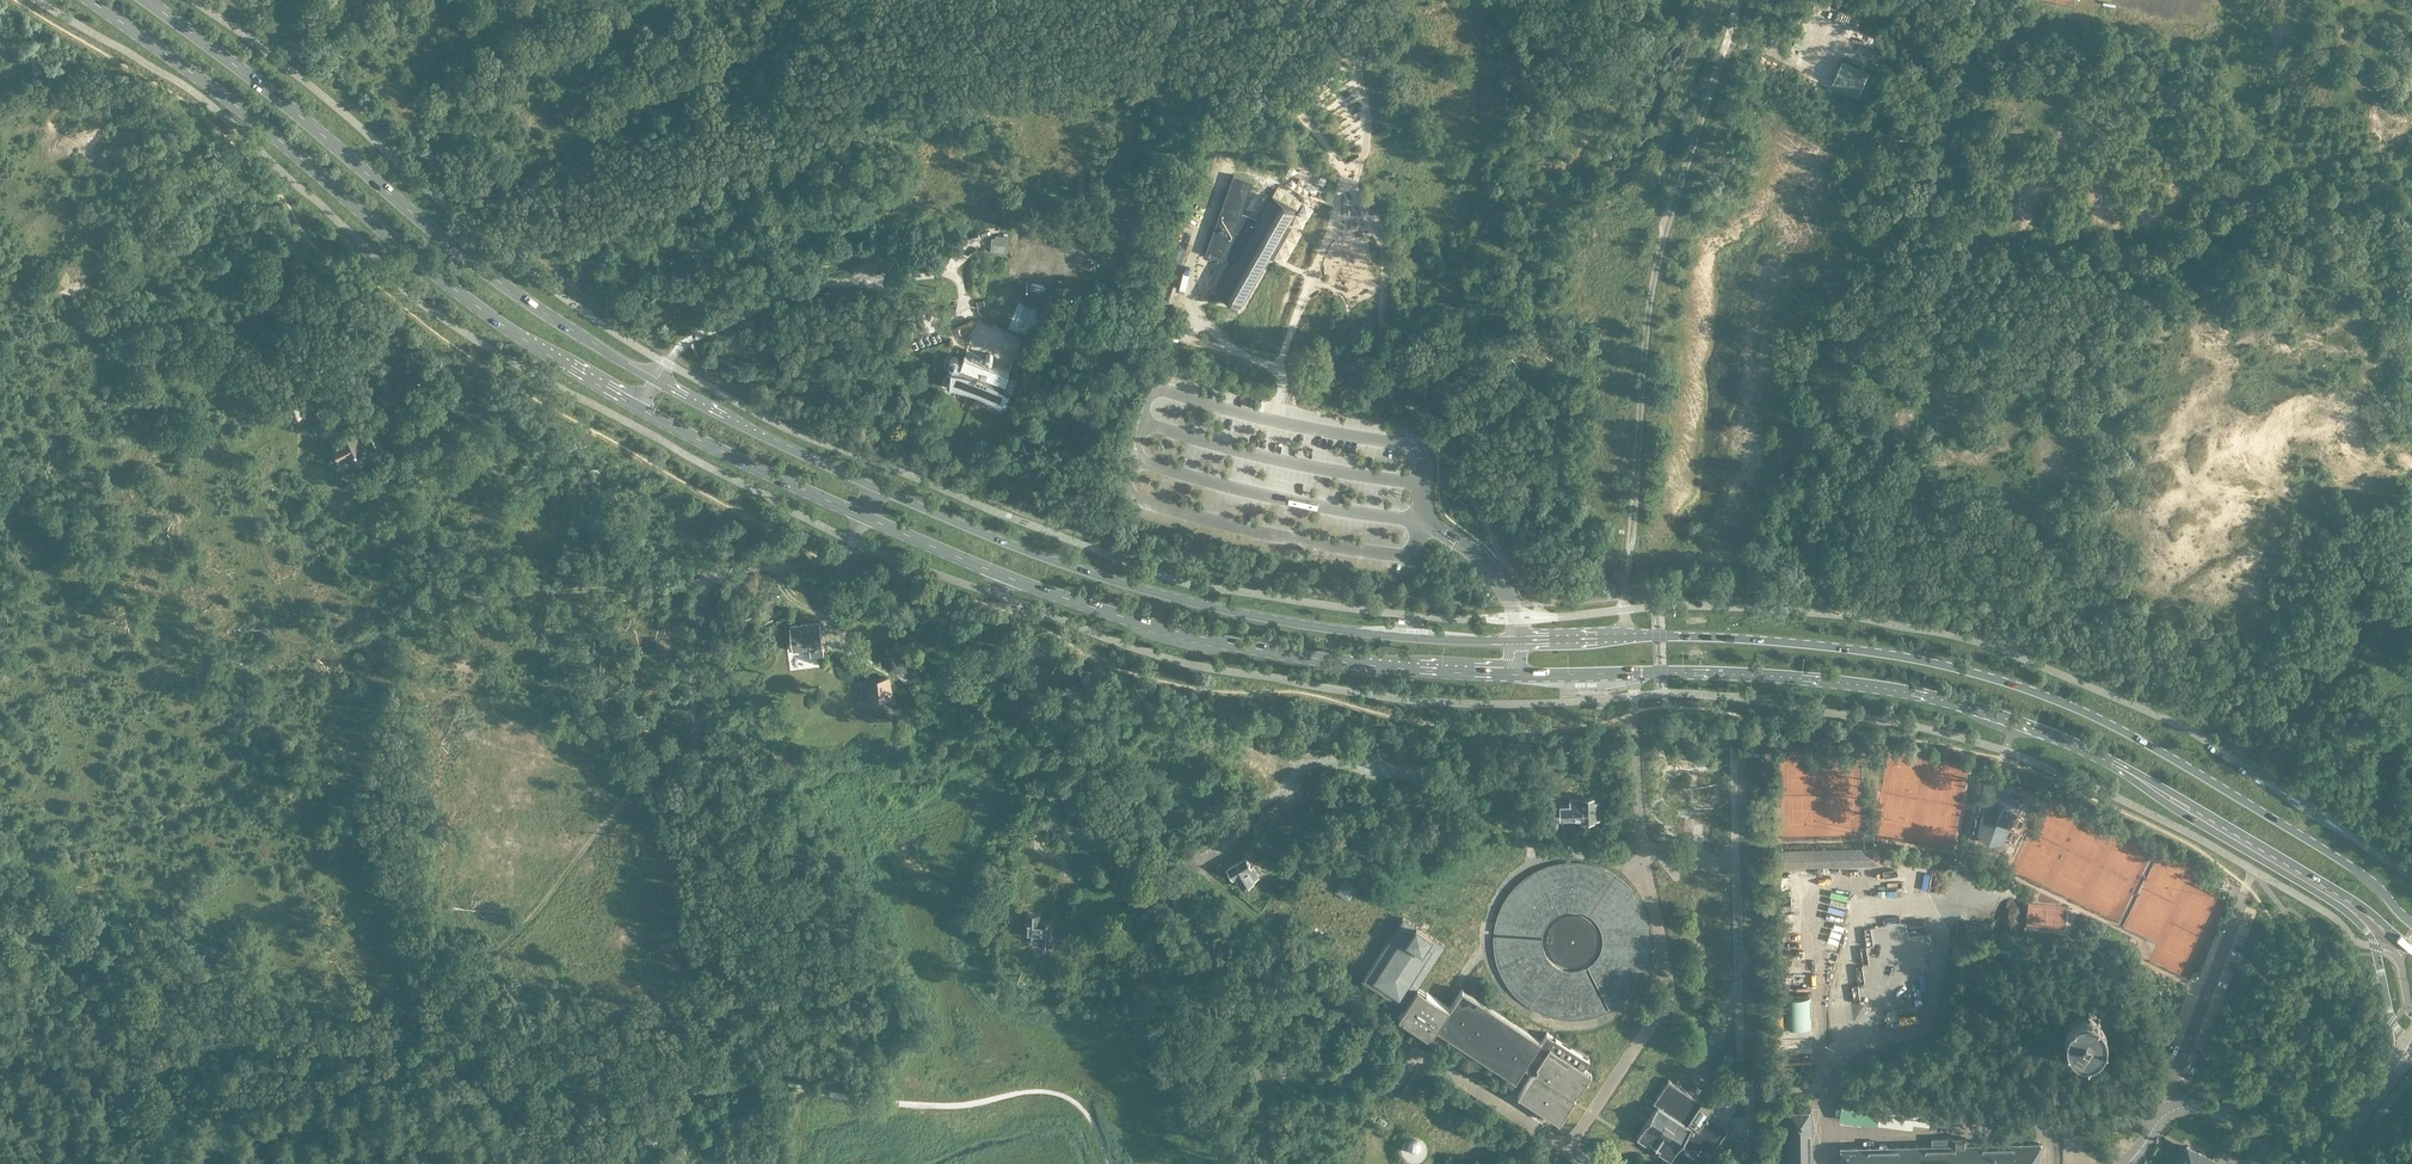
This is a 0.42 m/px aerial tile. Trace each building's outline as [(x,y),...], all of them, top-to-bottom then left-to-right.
[(1839,9),(1835,16),(1857,27),(1860,20),(1839,9)] [(1842,60),(1832,82),(1858,94),(1868,73),(1868,72),(1842,60)] [(1233,174),(1205,254),(1224,261),(1226,257),(1230,258),(1230,255),(1237,258),(1216,294),(1240,307),(1268,257),(1271,259),(1290,226),(1287,224),(1295,209),(1272,196),(1259,219),(1242,213),(1253,181),(1233,174)] [(992,234),(992,251),(1007,252),(1008,234),(992,234)] [(1162,293),(1169,296),(1186,248),(1178,245),(1178,246),(1179,246),(1162,291),(1162,292),(1161,292),(1161,293),(1162,293)] [(1090,285),(1092,276),(1081,274),(1079,283),(1090,285)] [(1034,329),(1044,293),(1022,287),(1012,323),(1034,329)] [(998,407),(999,407),(1000,407),(1001,407),(1002,407),(1004,405),(1004,404),(1004,402),(1003,400),(1010,391),(1012,392),(1014,388),(1016,387),(1017,385),(1017,383),(1016,381),(1014,379),(1013,379),(1011,379),(1010,380),(1009,380),(1009,381),(1008,381),(1006,380),(1009,372),(965,355),(961,363),(959,362),(959,361),(958,359),(958,358),(956,357),(954,357),(953,357),(951,358),(950,359),(950,360),(950,361),(950,363),(949,363),(949,368),(951,368),(950,380),(949,380),(948,380),(946,382),(946,383),(946,385),(946,386),(947,387),(948,387),(949,388),(951,388),(952,388),(954,386),(954,385),(963,386),(971,389),(980,392),(987,395),(997,401),(996,402),(996,404),(997,405),(998,407)] [(392,401),(382,392),(373,401),(383,410),(392,401)] [(286,410),(292,421),(302,416),(297,406),(286,410)] [(308,414),(315,427),(329,420),(323,407),(308,414)] [(329,445),(338,462),(347,457),(350,465),(368,457),(361,440),(359,441),(354,431),(337,439),(338,441),(329,445)] [(1062,512),(1068,514),(1071,506),(1064,505),(1062,512)] [(793,650),(809,648),(811,656),(824,655),(823,646),(819,621),(789,625),(793,650)] [(868,682),(869,698),(893,696),(892,679),(868,682)] [(2024,793),(1991,782),(1987,802),(1986,801),(1979,835),(2000,842),(2016,812),(2015,811),(2024,793)] [(1561,818),(1582,818),(1582,820),(1596,820),(1596,819),(1600,819),(1600,801),(1594,801),(1594,797),(1582,797),(1582,799),(1570,799),(1570,805),(1560,805),(1561,818)] [(1549,820),(1550,832),(1558,831),(1558,820),(1549,820)] [(1879,866),(1879,848),(1776,850),(1776,868),(1879,866)] [(1245,856),(1227,867),(1233,877),(1236,876),(1242,886),(1254,880),(1259,876),(1253,865),(1251,866),(1245,856)] [(1494,931),(1543,935),(1545,930),(1548,924),(1551,919),(1556,915),(1561,913),(1566,911),(1573,910),(1580,911),(1585,913),(1591,916),(1595,920),(1598,924),(1600,929),(1602,935),(1603,940),(1602,946),(1599,953),(1595,959),(1591,963),(1587,966),(1610,1010),(1613,1008),(1617,1006),(1625,999),(1629,995),(1634,990),(1638,984),(1643,976),(1649,961),(1650,953),(1652,940),(1650,925),(1649,919),(1648,913),(1644,904),(1639,895),(1635,890),(1631,884),(1625,879),(1620,875),(1615,872),(1609,869),(1603,867),(1598,865),(1592,863),(1584,861),(1572,861),(1566,861),(1560,861),(1550,863),(1545,866),(1538,868),(1529,873),(1523,878),(1518,882),(1513,887),(1509,892),(1504,899),(1500,906),(1497,916),(1495,922),(1494,931)] [(1337,888),(1349,897),(1358,884),(1345,876),(1337,888)] [(1066,900),(1065,891),(1057,892),(1059,901),(1066,900)] [(1038,944),(1051,945),(1053,923),(1039,922),(1039,915),(1027,914),(1025,936),(1039,937),(1038,944)] [(1104,923),(1101,914),(1082,920),(1085,930),(1104,923)] [(1403,915),(1362,978),(1377,989),(1404,1006),(1398,1015),(1431,1036),(1437,1027),(1516,1079),(1521,1070),(1524,1066),(1533,1072),(1518,1094),(1560,1121),(1576,1097),(1574,1096),(1577,1091),(1579,1093),(1591,1073),(1585,1068),(1590,1059),(1547,1032),(1541,1039),(1462,988),(1450,1006),(1418,985),(1445,943),(1433,935),(1433,934),(1416,923),(1403,915)] [(1318,919),(1314,924),(1325,933),(1329,928),(1318,919)] [(1097,935),(1088,939),(1091,945),(1092,950),(1101,947),(1097,935)] [(1543,940),(1543,938),(1494,935),(1493,939),(1493,948),(1495,956),(1497,964),(1500,973),(1504,981),(1508,986),(1515,995),(1523,1001),(1530,1006),(1537,1010),(1544,1013),(1553,1017),(1566,1019),(1575,1019),(1582,1018),(1590,1017),(1599,1015),(1603,1013),(1607,1011),(1584,967),(1579,969),(1574,970),(1569,969),(1565,969),(1561,967),(1558,966),(1552,962),(1549,958),(1547,955),(1545,952),(1544,947),(1543,943),(1543,940)] [(1811,1027),(1811,997),(1784,998),(1785,1028),(1811,1027)] [(2066,1029),(2066,1032),(2066,1036),(2067,1039),(2068,1041),(2070,1044),(2072,1046),(2075,1049),(2078,1050),(2079,1051),(2080,1051),(2083,1052),(2087,1052),(2090,1051),(2094,1050),(2095,1050),(2098,1048),(2101,1045),(2103,1043),(2105,1039),(2105,1038),(2106,1034),(2106,1031),(2106,1027),(2105,1024),(2103,1021),(2101,1018),(2098,1016),(2097,1015),(2094,1013),(2090,1012),(2089,1011),(2085,1011),(2082,1012),(2078,1013),(2075,1014),(2074,1015),(2071,1018),(2069,1021),(2067,1024),(2067,1025),(2066,1029)] [(1710,1114),(1714,1108),(1714,1107),(1669,1078),(1654,1102),(1658,1105),(1637,1136),(1650,1144),(1651,1142),(1660,1148),(1659,1150),(1671,1159),(1680,1144),(1686,1148),(1684,1150),(1705,1163),(1729,1127),(1710,1114)] [(1962,1106),(1843,1088),(1840,1110),(1933,1125),(1934,1116),(1960,1121),(1962,1106)] [(1810,1111),(1787,1111),(1788,1163),(1811,1163),(1810,1111)] [(1841,1163),(2039,1163),(2038,1143),(1974,1144),(1974,1140),(1965,1141),(1965,1137),(1932,1138),(1932,1145),(1886,1146),(1886,1143),(1879,1143),(1880,1146),(1841,1147),(1841,1163)] [(1411,1152),(1413,1152),(1414,1152),(1416,1152),(1418,1151),(1419,1149),(1420,1147),(1420,1145),(1420,1144),(1418,1142),(1416,1140),(1414,1139),(1412,1140),(1409,1141),(1409,1142),(1408,1143),(1407,1146),(1407,1148),(1408,1150),(1410,1152),(1411,1152)] [(1736,1139),(1736,1157),(1748,1156),(1748,1139),(1736,1139)] [(2212,1159),(2187,1145),(2177,1163),(2210,1163),(2212,1159)]
